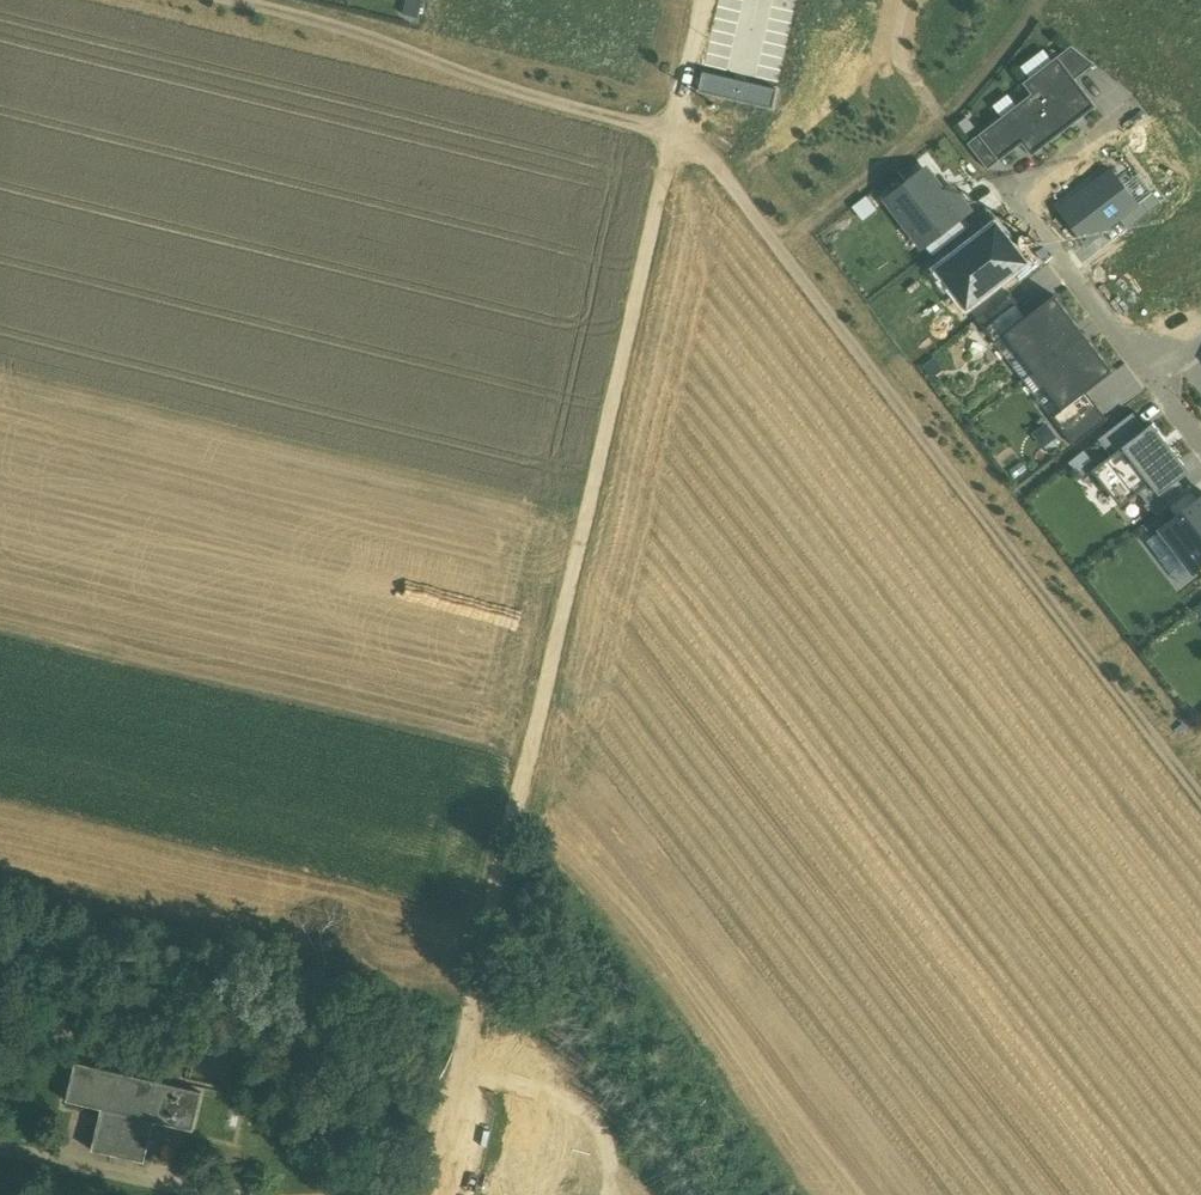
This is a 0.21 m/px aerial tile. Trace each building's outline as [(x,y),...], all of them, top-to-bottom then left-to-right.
[(1057,57),(1075,79),(1094,65),(1072,46),(1057,57)] [(1023,84),(1032,95),(1062,133),(1096,106),(1075,79),(1057,57),(1023,84)] [(777,90),(703,73),(699,91),(773,109),(777,90)] [(1032,157),(1062,133),(1032,95),(980,136),(999,160),(1021,143),(1032,157)] [(988,168),(999,160),(980,136),(970,144),(988,168)] [(927,170),(888,200),(923,246),(969,211),(952,188),(945,194),(927,170)] [(1139,205),(1114,171),(1060,211),(1085,245),(1120,218),(1139,205)] [(1139,205),(1120,218),(1129,230),(1163,205),(1154,193),(1139,205)] [(996,227),(939,270),(966,306),(1000,280),(1023,262),(996,227)] [(1000,280),(966,306),(976,319),(1011,293),(1000,280)] [(1005,333),(1028,316),(1011,293),(976,319),(995,343),(1006,335),(1005,333)] [(1006,335),(1033,371),(1084,334),(1055,296),(1028,316),(1005,333),(1006,335)] [(1114,371),(1084,334),(1033,371),(1062,409),(1063,410),(1086,392),(1114,371)] [(1109,420),(1086,392),(1063,410),(1062,409),(1051,417),(1074,447),(1109,420)] [(1112,456),(1146,430),(1133,414),(1100,440),(1112,456)] [(1179,481),(1191,471),(1153,424),(1146,430),(1112,456),(1093,471),(1121,507),(1140,493),(1151,484),(1160,495),(1179,481)] [(1151,484),(1140,493),(1158,516),(1169,507),(1188,492),(1179,481),(1160,495),(1151,484)] [(1169,507),(1178,518),(1200,501),(1192,489),(1188,492),(1169,507)] [(1198,567),(1200,565),(1200,500),(1200,501),(1178,518),(1147,542),(1161,560),(1177,548),(1194,570),(1198,567)] [(205,1093),(116,1072),(105,1117),(96,1153),(149,1165),(159,1124),(196,1133),(205,1093)] [(416,1157),(405,1154),(401,1171),(412,1174),(416,1157)]
